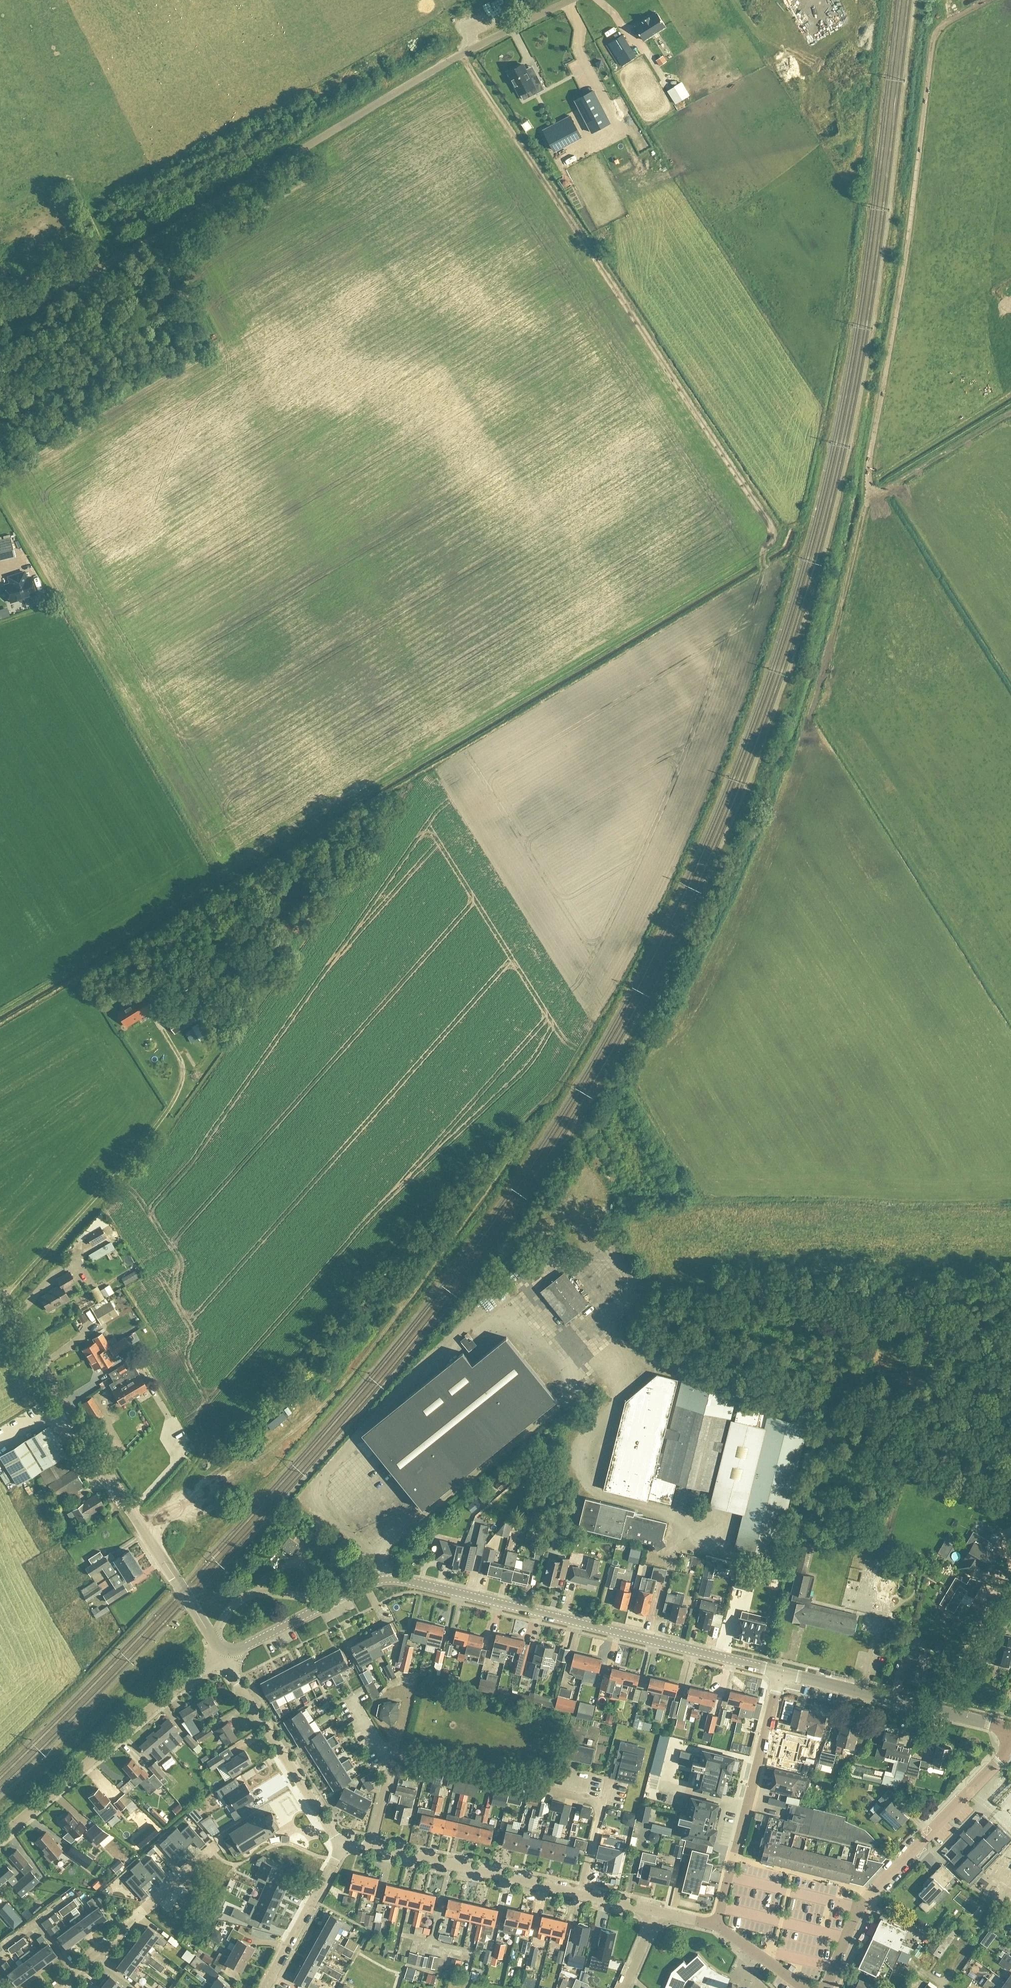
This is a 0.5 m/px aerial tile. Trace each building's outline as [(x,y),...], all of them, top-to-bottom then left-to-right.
[(643,22),(635,27),(644,41),(666,27),(657,13),(649,18),(643,21),(643,22)] [(623,35),(608,44),(622,66),(636,57),(623,35)] [(508,69),(526,58),(520,49),(503,60),(508,69)] [(523,65),(508,73),(520,95),(530,89),(533,96),(545,90),(537,75),(530,79),(523,65)] [(593,92),(575,101),(592,133),(610,124),(593,92)] [(0,276),(0,287),(10,282),(5,273),(0,276)] [(17,547),(22,546),(18,535),(13,537),(17,547)] [(15,555),(11,538),(0,540),(0,559),(15,555)] [(5,585),(10,603),(36,594),(31,577),(26,579),(24,572),(8,577),(10,584),(5,585)] [(186,990),(192,987),(187,976),(181,979),(186,990)] [(121,1022),(123,1023),(124,1022),(125,1023),(128,1021),(130,1023),(148,1011),(141,999),(119,1013),(121,1016),(119,1017),(119,1018),(121,1022)] [(555,1210),(563,1198),(557,1194),(549,1206),(555,1210)] [(92,1245),(105,1236),(100,1227),(86,1235),(92,1245)] [(91,1254),(97,1263),(117,1250),(111,1241),(91,1254)] [(64,1289),(76,1282),(69,1272),(57,1279),(60,1285),(53,1289),(54,1290),(40,1298),(48,1311),(69,1298),(64,1289)] [(567,1323),(589,1305),(564,1273),(541,1291),(567,1323)] [(100,1290),(104,1298),(114,1293),(109,1285),(100,1290)] [(91,1308),(102,1325),(119,1315),(110,1301),(108,1303),(106,1298),(91,1308)] [(140,1337),(151,1331),(147,1323),(136,1329),(140,1337)] [(110,1347),(90,1359),(95,1369),(100,1366),(102,1370),(115,1362),(111,1356),(118,1351),(121,1355),(132,1348),(130,1344),(138,1339),(134,1332),(121,1340),(110,1347)] [(84,1349),(90,1359),(110,1347),(102,1333),(93,1339),(95,1342),(84,1349)] [(423,1509),(431,1502),(557,1400),(506,1337),(473,1365),(463,1352),(404,1401),(426,1428),(385,1462),(423,1509)] [(469,1350),(476,1345),(473,1340),(470,1342),(466,1337),(462,1341),(469,1350)] [(536,1365),(541,1372),(545,1369),(541,1362),(536,1365)] [(123,1377),(134,1396),(135,1396),(136,1396),(139,1394),(140,1393),(148,1388),(134,1365),(127,1370),(124,1364),(112,1371),(116,1378),(121,1375),(123,1377)] [(102,1382),(112,1378),(109,1370),(98,1374),(102,1382)] [(773,1565),(808,1424),(796,1421),(798,1412),(771,1406),(772,1403),(742,1395),(735,1421),(732,1420),(739,1395),(682,1381),(670,1429),(666,1429),(678,1380),(657,1374),(625,1402),(603,1490),(648,1501),(648,1499),(670,1504),(676,1483),(714,1492),(717,1484),(749,1492),(733,1555),(773,1565)] [(133,1397),(134,1396),(123,1377),(114,1381),(113,1382),(109,1384),(114,1391),(113,1392),(120,1404),(129,1399),(130,1400),(133,1398),(133,1397)] [(83,1404),(95,1421),(103,1415),(92,1398),(83,1404)] [(61,1458),(67,1454),(49,1426),(21,1443),(0,1456),(0,1458),(17,1486),(39,1472),(61,1458)] [(176,1433),(183,1447),(191,1443),(184,1430),(176,1433)] [(69,1472),(61,1459),(40,1472),(56,1499),(83,1483),(74,1469),(69,1472)] [(504,1477),(496,1485),(501,1490),(509,1483),(504,1477)] [(95,1511),(104,1506),(97,1495),(73,1510),(83,1525),(93,1519),(89,1512),(94,1509),(95,1511)] [(578,1527),(654,1546),(657,1551),(666,1546),(662,1539),(666,1523),(634,1515),(635,1510),(585,1498),(578,1527)] [(302,1520),(310,1511),(299,1501),(291,1510),(302,1520)] [(479,1530),(475,1545),(484,1547),(488,1532),(479,1530)] [(965,1547),(970,1550),(964,1559),(965,1559),(962,1565),(960,1568),(972,1575),(976,1569),(973,1567),(974,1565),(985,1571),(995,1554),(985,1548),(989,1541),(974,1532),(965,1547)] [(281,1547),(291,1555),(299,1545),(289,1537),(281,1547)] [(459,1569),(460,1567),(459,1567),(464,1547),(463,1547),(463,1546),(440,1541),(436,1559),(448,1562),(447,1566),(459,1569)] [(797,1571),(806,1573),(814,1543),(805,1541),(797,1571)] [(464,1544),(463,1546),(463,1547),(464,1547),(459,1567),(460,1567),(471,1570),(476,1547),(464,1544)] [(482,1558),(494,1561),(496,1550),(485,1547),(482,1558)] [(537,1547),(535,1554),(544,1556),(546,1549),(537,1547)] [(641,1562),(643,1552),(633,1549),(630,1559),(641,1562)] [(103,1568),(109,1578),(136,1561),(129,1551),(109,1563),(105,1556),(104,1557),(101,1552),(89,1559),(92,1564),(86,1568),(91,1576),(103,1568)] [(512,1582),(515,1568),(514,1567),(518,1553),(508,1551),(504,1565),(503,1565),(501,1571),(503,1572),(502,1579),(504,1580),(504,1581),(507,1582),(507,1580),(512,1582)] [(685,1567),(690,1569),(692,1564),(697,1565),(696,1570),(702,1572),(705,1559),(688,1555),(685,1567)] [(565,1578),(570,1559),(559,1556),(557,1560),(549,1558),(549,1559),(544,1582),(543,1582),(543,1583),(557,1586),(558,1586),(557,1586),(559,1577),(565,1578)] [(512,1582),(526,1585),(530,1571),(532,1572),(535,1560),(524,1558),(522,1569),(515,1568),(512,1582)] [(600,1580),(601,1578),(600,1578),(601,1575),(596,1573),(599,1561),(590,1558),(587,1571),(580,1570),(580,1568),(576,1567),(576,1568),(571,1567),(568,1579),(587,1584),(588,1582),(598,1585),(599,1580),(600,1580)] [(109,1603),(114,1599),(127,1591),(123,1584),(142,1571),(136,1561),(109,1578),(115,1588),(104,1596),(109,1603)] [(501,1571),(503,1565),(488,1561),(486,1571),(489,1571),(488,1576),(502,1579),(503,1572),(501,1571)] [(606,1586),(614,1588),(618,1572),(624,1573),(625,1568),(611,1565),(606,1586)] [(659,1568),(656,1581),(664,1582),(667,1570),(659,1568)] [(757,1577),(737,1572),(734,1586),(753,1591),(757,1577)] [(853,1634),(857,1620),(855,1619),(857,1615),(810,1604),(812,1597),(809,1597),(814,1577),(797,1573),(792,1593),(793,1593),(791,1601),(790,1601),(786,1619),(799,1622),(800,1621),(853,1634)] [(80,1579),(86,1587),(81,1590),(84,1594),(98,1586),(95,1581),(88,1585),(83,1577),(80,1579)] [(974,1598),(984,1582),(971,1578),(967,1584),(956,1577),(940,1604),(954,1612),(966,1593),(974,1598)] [(704,1578),(700,1595),(710,1597),(714,1580),(704,1578)] [(648,1615),(653,1593),(656,1581),(648,1579),(645,1591),(639,1590),(633,1612),(636,1612),(636,1613),(639,1614),(640,1613),(648,1615)] [(630,1583),(623,1581),(620,1590),(618,1589),(618,1591),(616,1593),(616,1596),(614,1606),(619,1607),(619,1609),(622,1610),(625,1610),(625,1609),(627,1609),(631,1592),(628,1592),(630,1583)] [(99,1587),(84,1597),(87,1602),(102,1592),(99,1587)] [(673,1606),(670,1619),(676,1621),(675,1622),(681,1623),(682,1622),(683,1622),(686,1613),(687,1611),(686,1609),(687,1607),(682,1605),(684,1596),(678,1594),(677,1598),(674,1598),(672,1605),(673,1606)] [(696,1626),(702,1628),(703,1629),(706,1630),(707,1629),(709,1629),(713,1612),(715,1613),(718,1603),(702,1599),(696,1626)] [(97,1619),(110,1610),(107,1606),(100,1611),(98,1606),(91,1610),(97,1619)] [(762,1642),(766,1626),(766,1625),(765,1624),(765,1625),(747,1620),(749,1613),(742,1611),(740,1618),(739,1618),(739,1619),(739,1620),(735,1636),(735,1637),(736,1637),(745,1639),(745,1641),(750,1642),(751,1642),(751,1641),(760,1643),(761,1644),(762,1642)] [(1010,1621),(1010,1616),(1004,1611),(994,1627),(1004,1633),(1010,1621)] [(717,1612),(713,1623),(721,1626),(725,1615),(717,1612)] [(898,1632),(901,1621),(888,1618),(886,1629),(898,1632)] [(412,1640),(426,1644),(431,1624),(417,1620),(412,1640)] [(373,1632),(384,1653),(384,1652),(381,1647),(398,1639),(390,1623),(373,1632)] [(440,1647),(442,1639),(445,1627),(431,1624),(426,1644),(440,1647)] [(461,1644),(467,1645),(470,1633),(456,1630),(454,1642),(458,1643),(457,1646),(460,1647),(461,1644)] [(372,1658),(384,1653),(373,1632),(371,1633),(372,1636),(363,1640),(372,1658)] [(481,1648),(484,1637),(470,1633),(467,1645),(465,1654),(479,1657),(478,1663),(483,1664),(487,1650),(481,1648)] [(507,1654),(508,1649),(510,1637),(497,1634),(493,1651),(507,1654)] [(511,1637),(510,1637),(508,1649),(507,1654),(513,1656),(512,1661),(517,1662),(514,1672),(522,1674),(526,1661),(530,1644),(524,1643),(524,1641),(517,1639),(518,1637),(512,1635),(511,1637)] [(920,1649),(913,1647),(915,1636),(910,1635),(907,1646),(906,1645),(903,1660),(912,1662),(910,1671),(906,1670),(904,1681),(920,1685),(922,1674),(924,1663),(917,1662),(920,1649)] [(1005,1635),(1002,1645),(997,1644),(992,1662),(1009,1667),(1010,1658),(1010,1637),(1005,1635)] [(372,1658),(363,1640),(351,1646),(359,1662),(357,1664),(361,1671),(366,1667),(364,1663),(372,1658)] [(538,1678),(539,1674),(546,1646),(544,1645),(544,1644),(541,1643),(540,1644),(538,1644),(533,1664),(531,1664),(531,1662),(526,1661),(522,1674),(538,1678)] [(454,1646),(447,1644),(444,1655),(451,1657),(454,1646)] [(547,1646),(546,1646),(539,1674),(545,1676),(547,1668),(553,1669),(557,1654),(553,1653),(554,1648),(552,1647),(551,1646),(548,1645),(547,1646)] [(406,1646),(400,1671),(408,1672),(414,1648),(406,1646)] [(567,1662),(570,1650),(561,1647),(558,1660),(567,1662)] [(349,1669),(339,1649),(339,1650),(327,1656),(340,1683),(345,1681),(340,1673),(348,1669),(349,1669)] [(442,1663),(445,1651),(438,1650),(435,1661),(442,1663)] [(582,1679),(583,1679),(583,1677),(586,1668),(589,1656),(575,1652),(570,1672),(573,1673),(576,1677),(582,1679)] [(340,1683),(327,1656),(326,1656),(327,1657),(315,1663),(324,1681),(332,1677),(336,1686),(340,1683)] [(586,1668),(583,1677),(583,1679),(594,1682),(597,1670),(600,1671),(602,1659),(589,1656),(586,1668)] [(299,1664),(309,1683),(309,1682),(317,1678),(321,1687),(326,1684),(324,1681),(315,1663),(312,1657),(311,1657),(311,1658),(300,1664),(300,1663),(299,1664)] [(395,1675),(389,1663),(383,1667),(389,1678),(395,1675)] [(287,1670),(301,1697),(305,1695),(301,1687),(308,1683),(309,1683),(299,1664),(287,1670)] [(605,1674),(601,1689),(613,1691),(613,1689),(621,1691),(623,1683),(626,1671),(626,1669),(620,1668),(620,1670),(612,1668),(611,1675),(605,1674)] [(301,1697),(287,1670),(286,1670),(287,1671),(275,1677),(275,1676),(274,1676),(284,1696),(285,1696),(284,1695),(292,1691),(296,1699),(301,1697)] [(374,1681),(368,1670),(359,1674),(365,1685),(374,1681)] [(640,1675),(626,1671),(623,1683),(629,1684),(628,1689),(632,1691),(633,1685),(637,1686),(640,1675)] [(266,1691),(276,1710),(280,1708),(276,1699),(284,1695),(284,1696),(274,1676),(274,1677),(263,1683),(262,1683),(263,1686),(262,1687),(264,1692),(266,1691)] [(652,1707),(658,1708),(660,1702),(661,1698),(665,1681),(651,1677),(648,1689),(652,1690),(652,1692),(653,1694),(655,1694),(653,1701),(654,1701),(652,1707)] [(478,1689),(494,1693),(497,1682),(481,1678),(478,1689)] [(661,1698),(668,1699),(669,1694),(676,1696),(679,1684),(665,1681),(661,1698)] [(695,1700),(701,1702),(704,1690),(690,1687),(687,1698),(691,1699),(690,1703),(694,1704),(695,1700)] [(648,1691),(642,1690),(642,1689),(639,1700),(646,1702),(648,1691)] [(718,1694),(704,1690),(701,1702),(699,1708),(711,1711),(712,1704),(715,1705),(718,1694)] [(735,1704),(742,1706),(745,1694),(731,1690),(728,1702),(731,1703),(730,1707),(734,1708),(735,1704)] [(368,1691),(361,1695),(364,1701),(371,1697),(368,1691)] [(617,1707),(623,1709),(627,1695),(621,1693),(617,1707)] [(745,1694),(742,1706),(739,1715),(738,1721),(744,1722),(745,1717),(751,1718),(753,1717),(759,1719),(763,1704),(762,1703),(762,1704),(757,1703),(758,1697),(745,1694)] [(203,1697),(187,1707),(179,1712),(185,1721),(196,1714),(199,1718),(200,1719),(205,1716),(205,1715),(217,1707),(210,1696),(204,1699),(203,1697)] [(576,1701),(559,1696),(556,1707),(573,1712),(576,1701)] [(671,1710),(677,1712),(679,1702),(673,1700),(671,1710)] [(396,1703),(398,1703),(397,1702),(384,1705),(381,1702),(381,1703),(379,1715),(378,1716),(382,1715),(393,1724),(393,1723),(392,1723),(397,1717),(398,1710),(396,1703)] [(807,1737),(826,1740),(830,1732),(823,1730),(826,1717),(808,1712),(808,1710),(796,1707),(791,1726),(804,1730),(804,1729),(809,1730),(807,1737)] [(723,1726),(727,1710),(721,1709),(717,1725),(723,1726)] [(291,1735),(309,1723),(302,1712),(302,1711),(284,1723),(285,1723),(292,1734),(291,1734),(291,1735)] [(717,1716),(708,1714),(705,1730),(714,1732),(717,1716)] [(163,1727),(155,1734),(169,1751),(183,1739),(176,1732),(178,1730),(169,1719),(162,1726),(163,1727)] [(676,1727),(684,1729),(686,1721),(677,1719),(676,1727)] [(854,1747),(860,1725),(844,1720),(838,1743),(836,1751),(843,1753),(845,1745),(854,1747)] [(226,1743),(236,1737),(227,1722),(214,1730),(217,1735),(220,1734),(226,1743)] [(299,1747),(305,1743),(304,1743),(316,1735),(309,1724),(310,1724),(309,1723),(291,1735),(292,1735),(299,1746),(298,1746),(299,1747)] [(194,1736),(198,1742),(213,1733),(209,1727),(194,1736)] [(311,1755),(337,1739),(334,1735),(326,1740),(322,1733),(322,1732),(322,1731),(316,1735),(304,1743),(305,1743),(312,1754),(311,1755)] [(169,1751),(155,1734),(154,1732),(149,1736),(151,1738),(140,1747),(147,1754),(151,1751),(159,1760),(169,1751)] [(911,1748),(899,1745),(901,1738),(898,1737),(898,1735),(887,1732),(884,1745),(883,1746),(887,1747),(885,1755),(885,1756),(907,1761),(911,1748)] [(184,1738),(193,1748),(198,1744),(189,1733),(184,1738)] [(318,1767),(319,1767),(337,1756),(337,1755),(336,1756),(332,1748),(340,1743),(337,1739),(311,1755),(312,1755),(319,1766),(318,1767)] [(785,1740),(782,1750),(800,1754),(802,1744),(785,1740)] [(641,1770),(646,1749),(638,1747),(638,1745),(621,1741),(620,1750),(617,1749),(615,1758),(618,1759),(613,1777),(618,1777),(617,1780),(636,1784),(639,1770),(641,1770)] [(824,1743),(817,1741),(815,1748),(822,1750),(824,1743)] [(591,1764),(595,1749),(569,1743),(566,1758),(591,1764)] [(195,1747),(198,1753),(204,1749),(200,1744),(195,1747)] [(945,1745),(945,1747),(938,1745),(933,1764),(947,1767),(951,1749),(950,1749),(951,1747),(945,1745)] [(731,1773),(734,1758),(704,1750),(703,1751),(697,1749),(694,1761),(693,1761),(692,1768),(699,1770),(694,1789),(721,1795),(727,1772),(731,1773)] [(226,1764),(230,1770),(233,1775),(241,1771),(239,1769),(252,1761),(245,1750),(232,1759),(233,1760),(226,1764)] [(782,1750),(780,1759),(798,1764),(800,1754),(782,1750)] [(836,1754),(822,1751),(819,1763),(833,1767),(836,1754)] [(212,1770),(225,1762),(220,1754),(207,1762),(212,1770)] [(326,1778),(326,1779),(352,1763),(349,1759),(341,1764),(337,1756),(319,1767),(326,1778)] [(135,1787),(148,1775),(144,1769),(143,1770),(133,1759),(123,1767),(133,1779),(130,1781),(135,1787)] [(930,1762),(921,1760),(920,1767),(928,1769),(930,1762)] [(149,1767),(160,1779),(165,1775),(155,1762),(149,1767)] [(352,1763),(326,1779),(327,1779),(334,1790),(333,1790),(334,1791),(352,1779),(351,1779),(346,1772),(354,1767),(352,1763)] [(415,1779),(422,1781),(425,1770),(418,1768),(417,1773),(415,1779)] [(771,1787),(771,1790),(786,1794),(785,1801),(788,1802),(798,1804),(801,1788),(804,1789),(807,1776),(788,1772),(776,1769),(772,1783),(770,1784),(769,1786),(770,1787),(771,1787)] [(809,1771),(808,1770),(804,1769),(802,1775),(811,1777),(812,1774),(808,1772),(809,1771)] [(444,1772),(436,1770),(434,1780),(433,1783),(441,1785),(444,1772)] [(372,1772),(367,1775),(372,1783),(377,1781),(372,1772)] [(153,1774),(148,1779),(157,1789),(162,1784),(153,1774)] [(222,1797),(227,1805),(249,1791),(244,1782),(238,1786),(234,1779),(216,1791),(221,1798),(222,1797)] [(491,1783),(489,1783),(480,1781),(478,1790),(487,1792),(489,1792),(491,1783)] [(417,1790),(409,1788),(398,1786),(396,1793),(401,1795),(399,1804),(398,1804),(394,1820),(407,1824),(409,1815),(411,1815),(413,1808),(417,1790)] [(349,1812),(349,1813),(360,1790),(356,1788),(354,1792),(346,1788),(347,1787),(346,1787),(336,1806),(337,1807),(337,1806),(349,1812)] [(118,1811),(110,1801),(111,1800),(106,1794),(105,1795),(99,1788),(89,1797),(96,1805),(94,1807),(106,1821),(118,1811)] [(493,1799),(494,1799),(506,1801),(508,1792),(495,1789),(493,1799)] [(898,1828),(908,1818),(895,1805),(901,1799),(890,1789),(880,1800),(887,1807),(885,1809),(882,1806),(871,1818),(877,1823),(884,1817),(886,1819),(888,1818),(898,1828)] [(362,1819),(371,1800),(370,1800),(363,1796),(365,1793),(360,1790),(349,1813),(350,1812),(361,1818),(361,1819),(362,1819)] [(255,1799),(249,1791),(227,1805),(231,1803),(235,1810),(230,1813),(235,1820),(253,1809),(249,1803),(255,1799)] [(526,1801),(537,1805),(540,1796),(528,1792),(526,1801)] [(921,1795),(923,1802),(932,1799),(930,1792),(921,1795)] [(523,1797),(516,1795),(509,1793),(507,1803),(521,1806),(523,1797)] [(433,1803),(441,1805),(443,1797),(434,1796),(433,1803)] [(713,1828),(719,1804),(692,1797),(687,1816),(680,1815),(678,1821),(674,1820),(670,1836),(682,1839),(683,1836),(713,1843),(717,1829),(713,1828)] [(786,1808),(788,1802),(785,1801),(771,1797),(769,1804),(786,1808)] [(113,1803),(121,1812),(126,1807),(119,1799),(113,1803)] [(457,1808),(465,1810),(466,1803),(459,1801),(457,1808)] [(542,1817),(542,1815),(545,1803),(539,1801),(537,1810),(536,1815),(542,1817)] [(564,1806),(564,1804),(552,1801),(550,1810),(562,1813),(564,1806)] [(440,1812),(441,1805),(433,1803),(431,1810),(429,1809),(420,1807),(416,1824),(420,1825),(419,1826),(432,1829),(435,1817),(436,1811),(440,1812)] [(652,1807),(640,1804),(637,1820),(648,1822),(652,1807)] [(866,1880),(890,1853),(866,1829),(846,1822),(847,1818),(814,1810),(792,1806),(788,1820),(770,1816),(765,1837),(763,1837),(761,1846),(765,1847),(762,1860),(849,1881),(849,1879),(860,1881),(862,1881),(864,1881),(865,1881),(866,1880)] [(490,1808),(486,1808),(483,1807),(481,1814),(488,1816),(490,1808)] [(188,1813),(196,1822),(201,1817),(194,1808),(188,1813)] [(463,1817),(465,1810),(457,1808),(455,1816),(459,1816),(458,1822),(455,1835),(467,1837),(471,1819),(463,1817)] [(230,1837),(225,1840),(235,1856),(242,1852),(275,1831),(272,1827),(278,1823),(272,1813),(266,1817),(263,1812),(228,1834),(230,1837)] [(76,1840),(75,1838),(86,1828),(82,1823),(80,1824),(70,1813),(65,1817),(63,1816),(59,1820),(59,1822),(64,1829),(66,1828),(70,1832),(64,1837),(72,1843),(76,1840)] [(443,1832),(455,1835),(458,1822),(459,1816),(455,1816),(454,1816),(447,1814),(446,1819),(443,1832)] [(481,1814),(480,1816),(479,1821),(483,1822),(479,1840),(491,1843),(495,1826),(489,1824),(487,1822),(488,1816),(481,1814)] [(471,1819),(467,1837),(479,1840),(483,1822),(479,1821),(480,1816),(477,1815),(476,1820),(471,1819)] [(208,1816),(200,1822),(212,1836),(218,1833),(208,1816)] [(432,1829),(443,1832),(446,1819),(435,1817),(432,1829)] [(977,1821),(966,1832),(965,1833),(968,1835),(965,1838),(962,1836),(951,1848),(957,1854),(951,1860),(957,1867),(956,1869),(970,1882),(983,1869),(984,1871),(1001,1853),(999,1852),(1010,1840),(1010,1837),(998,1825),(996,1827),(990,1820),(983,1827),(977,1821)] [(503,1845),(515,1848),(518,1834),(519,1830),(512,1828),(513,1824),(508,1823),(503,1845)] [(527,1831),(532,1832),(536,1833),(537,1829),(538,1825),(529,1823),(527,1831)] [(564,1825),(560,1824),(556,1823),(554,1829),(562,1831),(564,1825)] [(172,1832),(186,1848),(193,1842),(199,1849),(205,1844),(189,1824),(188,1825),(180,1832),(177,1828),(172,1832)] [(147,1829),(154,1837),(159,1832),(152,1825),(147,1829)] [(109,1834),(98,1826),(89,1834),(98,1844),(109,1834)] [(603,1842),(612,1843),(614,1828),(605,1827),(603,1842)] [(541,1829),(537,1829),(536,1833),(532,1832),(531,1837),(527,1851),(540,1854),(543,1840),(538,1839),(541,1829)] [(561,1838),(562,1831),(554,1829),(553,1836),(544,1834),(543,1840),(540,1854),(552,1857),(557,1837),(561,1838)] [(199,1833),(204,1839),(208,1836),(203,1830),(199,1833)] [(63,1851),(61,1849),(62,1847),(59,1843),(57,1845),(47,1832),(36,1842),(46,1854),(45,1855),(51,1862),(63,1851)] [(186,1848),(172,1832),(167,1837),(171,1841),(163,1848),(163,1847),(162,1848),(179,1867),(185,1862),(179,1854),(186,1848)] [(518,1834),(515,1848),(527,1851),(531,1837),(518,1834)] [(569,1840),(561,1838),(557,1837),(552,1857),(564,1860),(567,1846),(569,1840)] [(580,1849),(586,1850),(588,1841),(576,1839),(574,1847),(567,1846),(564,1860),(577,1863),(580,1849)] [(699,1894),(702,1879),(709,1881),(713,1863),(707,1861),(709,1852),(696,1849),(697,1843),(686,1840),(683,1852),(691,1854),(688,1869),(682,1890),(699,1894)] [(673,1856),(680,1858),(683,1846),(676,1844),(673,1856)] [(92,1859),(73,1845),(66,1854),(86,1868),(92,1859)] [(618,1873),(622,1858),(624,1851),(610,1847),(609,1850),(604,1849),(602,1858),(610,1859),(607,1870),(618,1873)] [(25,1875),(24,1880),(32,1888),(39,1881),(30,1871),(33,1869),(17,1850),(9,1857),(20,1869),(25,1875)] [(275,1883),(275,1882),(280,1869),(264,1862),(266,1858),(262,1856),(258,1859),(255,1864),(260,1866),(256,1875),(267,1880),(268,1879),(275,1883)] [(135,1865),(149,1881),(156,1874),(162,1882),(168,1876),(152,1857),(151,1858),(143,1865),(140,1861),(140,1860),(135,1865)] [(662,1868),(655,1866),(656,1862),(644,1860),(639,1883),(649,1885),(651,1879),(669,1884),(673,1866),(662,1864),(662,1868)] [(24,1880),(19,1882),(13,1875),(14,1874),(4,1862),(0,1866),(0,1886),(8,1879),(22,1896),(32,1888),(24,1880)] [(142,1900),(148,1894),(142,1887),(149,1881),(135,1865),(130,1869),(130,1870),(134,1873),(126,1880),(125,1881),(142,1900)] [(942,1865),(939,1869),(954,1880),(957,1876),(942,1865)] [(945,1888),(950,1882),(938,1870),(928,1880),(931,1883),(920,1894),(926,1899),(920,1905),(928,1913),(938,1902),(935,1899),(945,1888)] [(357,1889),(363,1890),(366,1875),(354,1873),(349,1894),(355,1896),(357,1889)] [(286,1887),(275,1882),(275,1883),(268,1879),(267,1880),(256,1875),(259,1876),(257,1880),(266,1884),(262,1892),(280,1900),(286,1887)] [(366,1875),(363,1890),(369,1891),(368,1899),(374,1900),(379,1878),(366,1875)] [(94,1888),(101,1892),(105,1885),(98,1881),(94,1888)] [(390,1905),(393,1906),(396,1906),(400,1887),(388,1884),(384,1899),(391,1901),(390,1905)] [(409,1905),(412,1890),(400,1887),(396,1906),(393,1906),(391,1913),(397,1914),(399,1907),(402,1908),(403,1903),(409,1905)] [(210,1915),(217,1918),(228,1892),(221,1889),(210,1915)] [(421,1907),(424,1893),(412,1890),(409,1905),(415,1906),(414,1910),(416,1911),(420,1912),(421,1907)] [(71,1891),(61,1898),(65,1903),(74,1896),(71,1891)] [(280,1900),(262,1892),(258,1900),(250,1897),(248,1901),(275,1913),(280,1900)] [(424,1913),(426,1909),(433,1910),(436,1896),(424,1893),(421,1907),(420,1912),(422,1912),(422,1913),(424,1913)] [(100,1906),(106,1902),(101,1895),(95,1899),(100,1906)] [(353,1905),(353,1903),(354,1898),(344,1896),(343,1902),(353,1905)] [(88,1914),(97,1925),(107,1918),(92,1898),(87,1901),(94,1910),(88,1914)] [(451,1919),(454,1920),(458,1920),(459,1916),(462,1902),(450,1899),(446,1913),(452,1914),(451,1919)] [(66,1905),(71,1911),(78,1906),(73,1900),(66,1905)] [(270,1925),(275,1913),(248,1901),(256,1905),(251,1916),(234,1908),(230,1916),(258,1928),(261,1921),(270,1925)] [(465,1917),(471,1919),(474,1904),(462,1902),(459,1916),(458,1920),(461,1921),(464,1922),(465,1917)] [(0,1909),(0,1914),(5,1920),(11,1926),(14,1929),(23,1921),(7,1903),(0,1909)] [(482,1926),(486,1907),(474,1904),(471,1919),(477,1920),(476,1925),(478,1925),(476,1932),(483,1934),(485,1927),(482,1926)] [(63,1916),(71,1911),(66,1905),(59,1911),(63,1916)] [(486,1907),(482,1926),(485,1927),(483,1934),(476,1932),(475,1940),(478,1940),(476,1949),(483,1950),(486,1934),(491,1935),(493,1924),(495,1924),(498,1910),(486,1907)] [(509,1908),(504,1930),(516,1933),(518,1926),(518,1925),(521,1911),(509,1908)] [(518,1925),(518,1926),(524,1927),(522,1934),(528,1935),(533,1914),(521,1911),(518,1925)] [(50,1917),(54,1922),(60,1918),(56,1913),(50,1917)] [(87,1933),(97,1925),(88,1914),(83,1918),(80,1913),(75,1917),(87,1933)] [(329,1915),(323,1925),(337,1933),(341,1926),(350,1931),(353,1925),(344,1921),(332,1914),(331,1916),(329,1915)] [(546,1933),(552,1934),(555,1919),(543,1916),(538,1938),(544,1940),(546,1933)] [(68,1929),(77,1940),(87,1933),(75,1917),(70,1920),(73,1925),(68,1929)] [(53,1924),(49,1918),(42,1923),(47,1929),(53,1924)] [(419,1927),(421,1920),(414,1918),(413,1926),(416,1926),(414,1935),(426,1938),(426,1934),(429,1935),(430,1931),(428,1929),(419,1927)] [(907,1930),(882,1918),(881,1920),(880,1920),(876,1927),(877,1927),(859,1967),(873,1973),(872,1976),(887,1983),(898,1960),(902,1951),(911,1955),(914,1949),(901,1943),(907,1930)] [(555,1919),(552,1934),(558,1935),(556,1942),(563,1944),(567,1922),(555,1919)] [(940,1957),(961,1928),(948,1919),(927,1948),(940,1957)] [(461,1921),(458,1920),(454,1920),(452,1927),(459,1928),(461,1921)] [(590,1927),(584,1925),(585,1924),(584,1923),(580,1922),(579,1923),(579,1924),(577,1924),(574,1941),(571,1953),(570,1953),(568,1963),(583,1967),(585,1957),(578,1955),(581,1942),(586,1944),(590,1927)] [(42,1923),(36,1926),(39,1933),(45,1930),(42,1923)] [(66,1948),(77,1940),(68,1929),(63,1933),(57,1924),(52,1928),(58,1936),(66,1948)] [(323,1925),(318,1936),(337,1946),(336,1949),(343,1953),(347,1948),(339,1943),(340,1941),(335,1938),(337,1933),(323,1925)] [(144,1929),(139,1935),(152,1945),(156,1940),(164,1946),(168,1941),(160,1935),(149,1926),(145,1930),(144,1929)] [(457,1936),(459,1928),(452,1927),(451,1934),(457,1936)] [(235,1945),(232,1951),(247,1960),(250,1955),(251,1956),(255,1950),(253,1949),(254,1948),(241,1941),(244,1935),(233,1929),(227,1940),(235,1945)] [(610,1958),(612,1951),(616,1933),(602,1929),(596,1955),(593,1954),(591,1961),(600,1963),(602,1956),(610,1958)] [(37,1939),(43,1947),(38,1951),(47,1963),(57,1955),(42,1935),(37,1939)] [(136,1942),(133,1946),(149,1958),(147,1962),(149,1964),(154,1967),(158,1962),(151,1956),(153,1954),(148,1950),(152,1945),(139,1935),(135,1941),(136,1942)] [(172,1936),(169,1941),(177,1947),(181,1942),(172,1936)] [(318,1936),(311,1947),(325,1955),(329,1948),(334,1951),(336,1949),(337,1946),(318,1936)] [(23,1937),(16,1942),(20,1948),(27,1943),(23,1937)] [(568,1939),(565,1951),(563,1962),(567,1963),(573,1940),(568,1939)] [(497,1941),(494,1951),(500,1952),(503,1943),(497,1941)] [(528,1954),(531,1942),(524,1941),(522,1952),(528,1954)] [(36,1970),(24,1954),(20,1948),(16,1942),(9,1948),(13,1953),(15,1952),(23,1962),(18,1966),(26,1977),(36,1970)] [(924,1948),(919,1944),(912,1954),(917,1957),(924,1948)] [(128,1949),(124,1955),(137,1965),(140,1960),(147,1966),(149,1964),(147,1962),(149,1958),(133,1946),(130,1950),(128,1949)] [(311,1947),(306,1957),(325,1968),(327,1965),(328,1963),(323,1960),(325,1955),(311,1947)] [(189,1948),(186,1953),(192,1958),(196,1953),(189,1948)] [(347,1948),(343,1953),(351,1958),(353,1955),(355,1952),(347,1948)] [(36,1970),(47,1963),(38,1951),(33,1955),(29,1950),(24,1954),(36,1970)] [(494,1952),(486,1950),(483,1962),(490,1964),(494,1952)] [(241,1971),(247,1960),(232,1951),(228,1958),(219,1953),(213,1964),(217,1965),(222,1968),(225,1970),(228,1964),(241,1971)] [(902,1951),(898,1960),(907,1964),(911,1955),(902,1951)] [(1010,1964),(1010,1957),(1006,1953),(1003,1958),(1010,1964)] [(725,1987),(729,1977),(731,1978),(732,1977),(719,1972),(707,1964),(698,1954),(687,1963),(684,1960),(672,1971),(666,1986),(670,1987),(728,1987),(725,1987)] [(121,1962),(118,1966),(129,1975),(137,1981),(141,1976),(133,1970),(137,1965),(124,1955),(120,1960),(121,1962)] [(426,1967),(428,1957),(421,1955),(418,1965),(426,1967)] [(435,1969),(438,1957),(429,1955),(427,1967),(435,1969)] [(537,1957),(529,1955),(527,1964),(534,1966),(537,1957)] [(306,1957),(300,1967),(314,1975),(317,1970),(322,1973),(324,1971),(331,1975),(335,1970),(327,1965),(325,1968),(306,1957)] [(1003,1958),(999,1963),(1009,1970),(1010,1968),(1010,1964),(1003,1958)] [(203,1959),(197,1964),(203,1972),(210,1967),(203,1959)] [(1,1965),(8,1974),(16,1985),(26,1977),(18,1966),(13,1970),(6,1961),(1,1965)] [(460,1962),(452,1961),(450,1972),(458,1973),(460,1962)] [(158,1962),(154,1967),(161,1973),(164,1970),(165,1967),(158,1962)] [(187,1969),(188,1970),(204,1982),(206,1978),(190,1966),(187,1969)] [(536,1980),(538,1968),(529,1966),(527,1978),(536,1980)] [(124,1978),(127,1974),(119,1967),(116,1971),(124,1978)] [(295,1977),(297,1978),(295,1980),(308,1987),(310,1987),(319,1987),(320,1986),(311,1981),(314,1975),(300,1967),(295,1977)] [(414,1977),(416,1970),(408,1967),(405,1974),(414,1977)] [(335,1970),(331,1975),(339,1980),(341,1977),(342,1974),(335,1970)] [(101,1985),(105,1987),(126,1987),(122,1985),(110,1976),(107,1980),(105,1979),(101,1985)] [(210,1987),(230,1987),(218,1978),(212,1986),(205,1981),(202,1985),(206,1987),(209,1987),(210,1987)] [(459,1987),(468,1987),(470,1979),(461,1978),(459,1987)] [(588,1987),(589,1984),(577,1978),(573,1987),(589,1987),(588,1987)] [(857,1978),(855,1979),(853,1984),(854,1986),(858,1987),(880,1987),(857,1978)] [(560,1987),(566,1987),(569,1981),(563,1979),(560,1987)] [(983,1986),(986,1987),(997,1987),(998,1986),(988,1979),(983,1986)]
